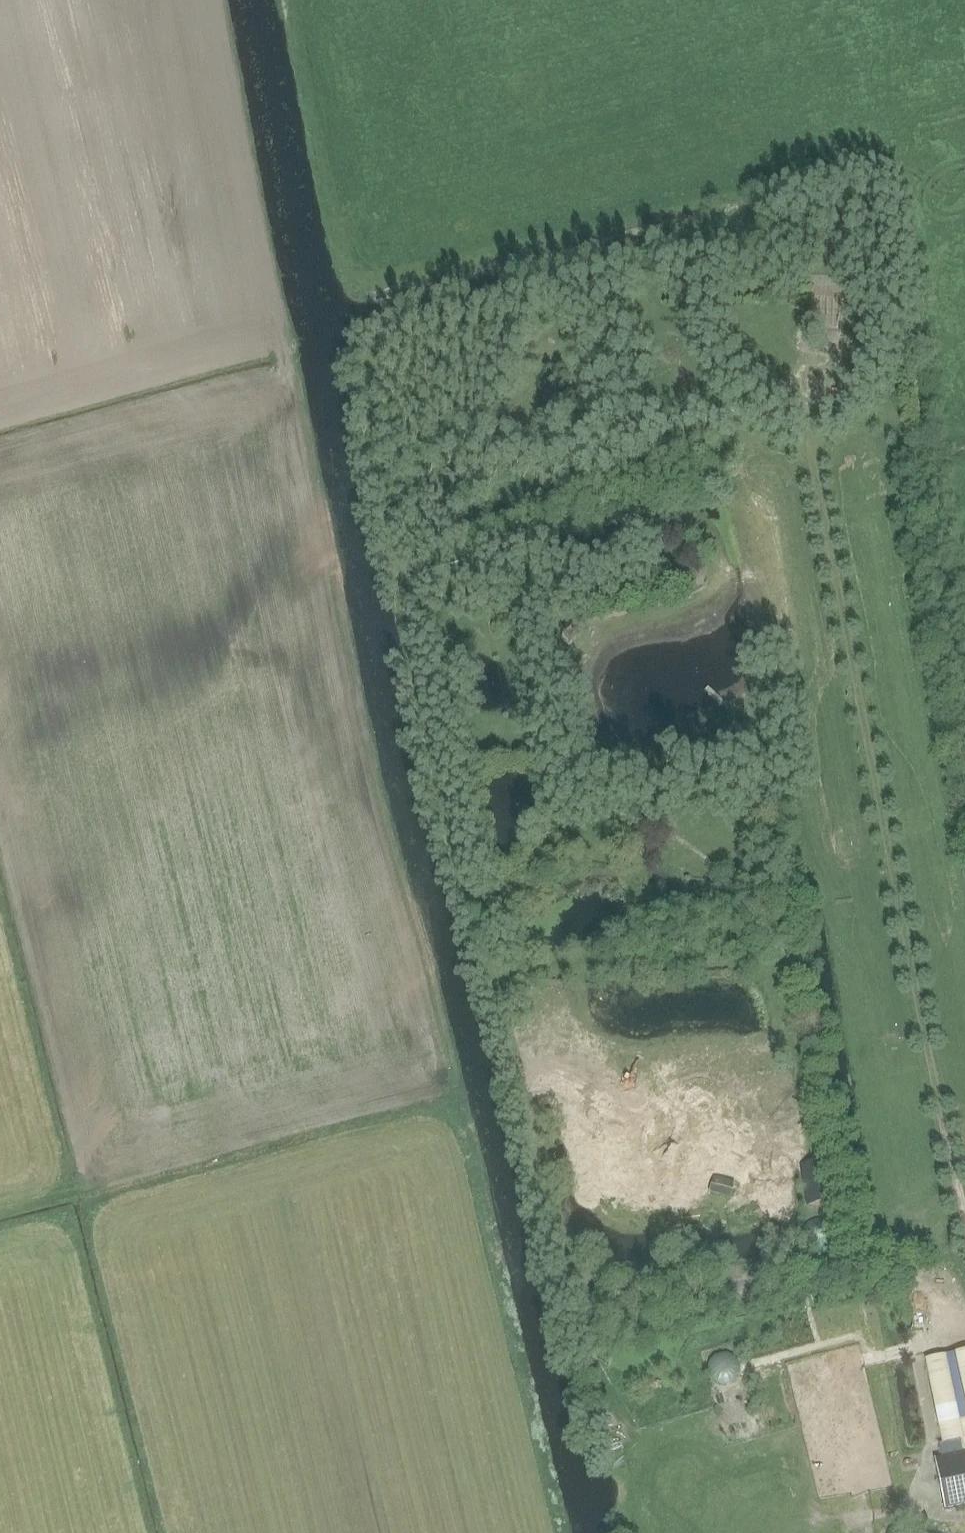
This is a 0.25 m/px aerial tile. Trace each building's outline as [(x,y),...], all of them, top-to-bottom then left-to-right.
[(823,1163),(801,1166),(808,1206),(829,1202),(823,1163)] [(954,1351),(964,1399),(964,1349),(954,1351)] [(957,1404),(946,1354),(924,1359),(938,1425),(949,1422),(952,1438),(964,1436),(964,1402),(957,1404)] [(962,1453),(959,1440),(938,1444),(941,1458),(934,1459),(944,1509),(964,1505),(964,1453),(962,1453)]
